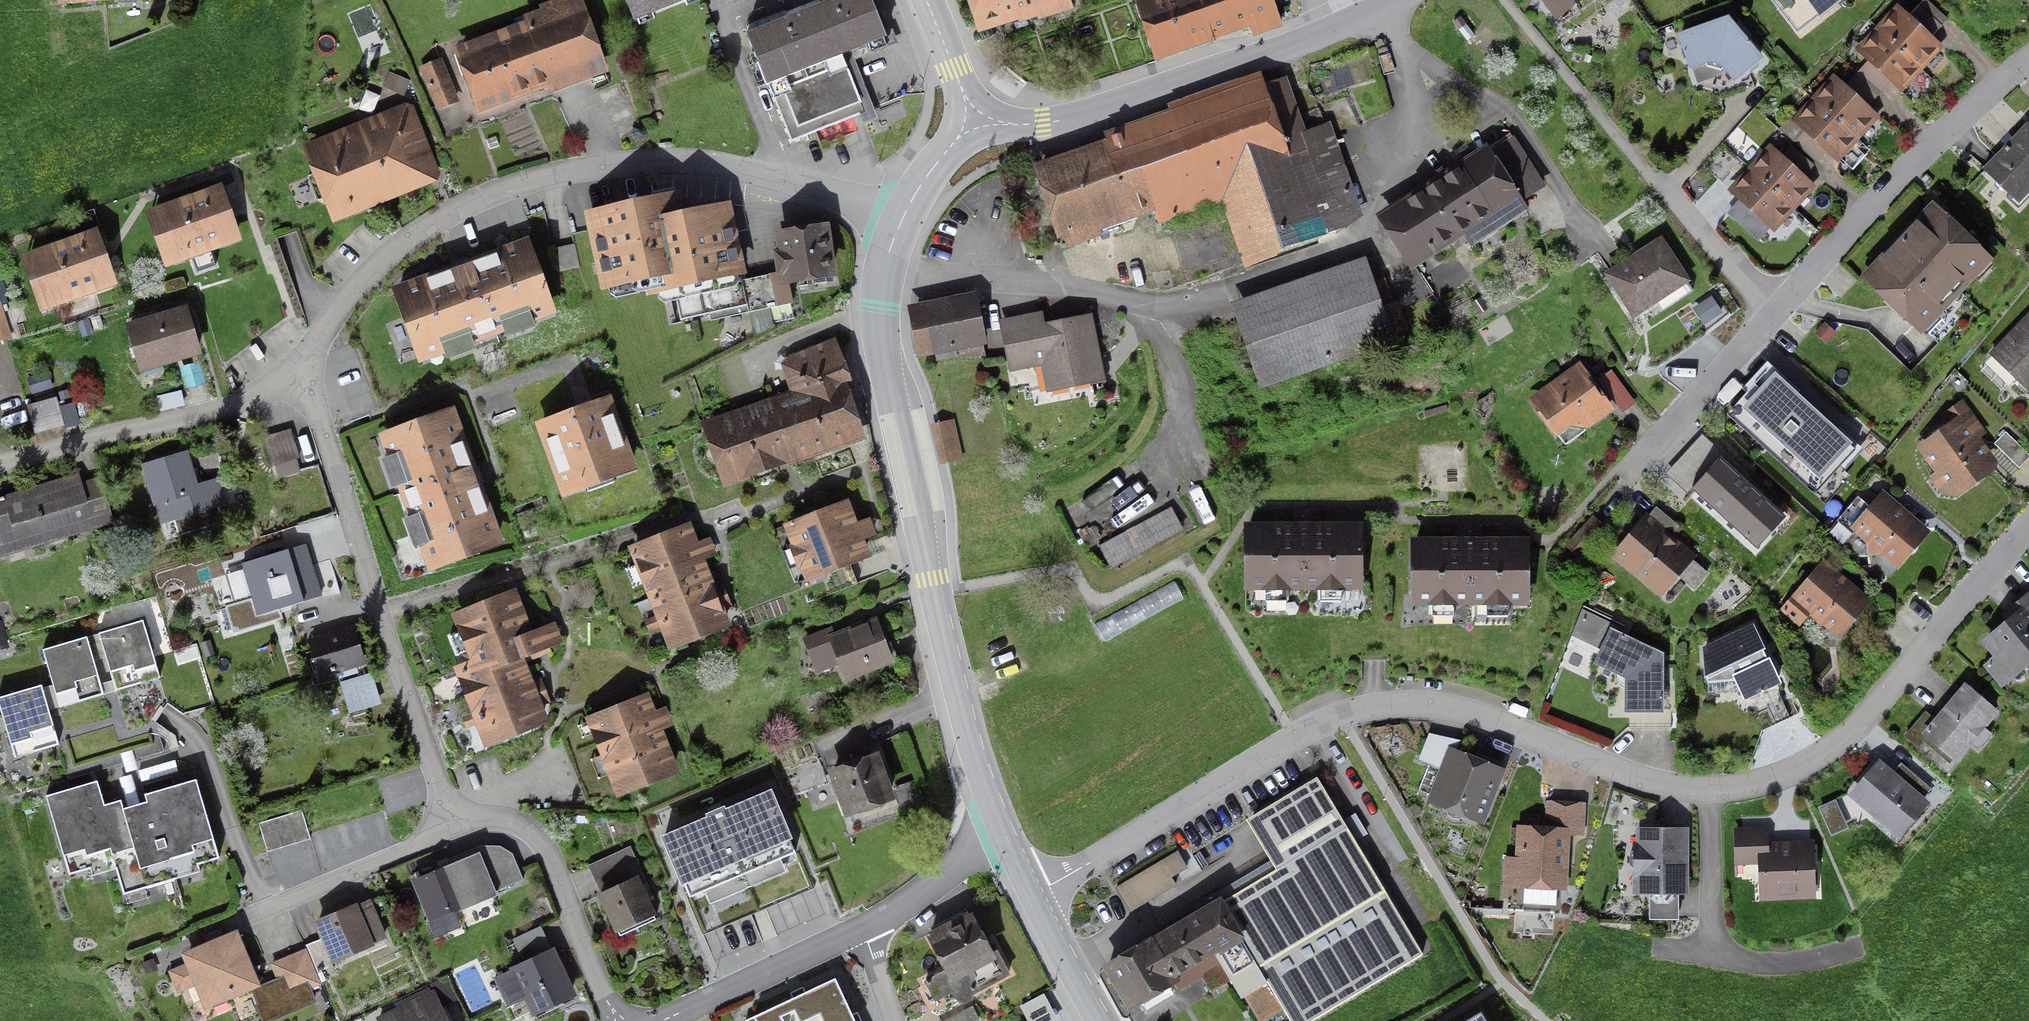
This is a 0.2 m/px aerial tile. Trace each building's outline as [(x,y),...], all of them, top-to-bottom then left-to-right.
[(506,31),(453,50),(478,116),(530,97),(548,91),(549,94),(550,97),(610,75),(582,0),(558,0),(539,7),(540,11),(523,17),(523,16),(503,24),(506,31)] [(700,0),(623,0),(634,26),(700,0)] [(822,7),(843,60),(887,42),(870,0),(839,0),(822,7)] [(977,36),(1018,23),(1018,26),(1037,20),(1038,22),(1073,11),(1070,0),(966,0),(977,36)] [(1155,65),(1215,44),(1215,42),(1251,29),(1254,38),(1283,28),(1273,0),(1144,0),(1134,3),(1155,65)] [(1556,24),(1589,0),(1539,0),(1556,24)] [(1845,0),(1773,0),(1771,2),(1797,35),(1819,18),(1820,19),(1845,0)] [(1944,49),(1933,39),(1949,22),(1925,0),(1910,17),(1897,5),(1887,16),(1866,40),(1855,52),(1867,63),(1891,85),(1902,95),(1944,49)] [(769,89),(791,144),(865,114),(843,60),(822,7),(746,37),(767,90),(769,89)] [(1455,24),(1467,41),(1475,36),(1462,18),(1455,24)] [(1755,89),(1751,74),(1763,61),(1729,18),(1677,38),(1690,74),(1693,73),(1697,85),(1722,77),(1723,73),(1734,87),(1742,81),(1746,93),(1755,89)] [(442,59),(420,68),(437,112),(460,104),(442,59)] [(1870,108),(1891,85),(1867,63),(1846,86),(1870,108)] [(382,89),(404,97),(410,81),(389,72),(382,89)] [(1073,154),(1032,166),(1058,242),(1063,241),(1066,251),(1102,239),(1101,233),(1138,219),(1143,228),(1157,223),(1157,225),(1222,204),(1245,271),(1286,262),(1337,240),(1363,219),(1330,123),(1306,132),(1288,78),(1265,87),(1261,74),(1167,105),(1168,112),(1118,131),(1103,134),(1106,143),(1073,154)] [(1791,121),(1838,164),(1880,118),(1870,108),(1846,86),(1833,75),(1825,84),(1801,110),(1791,121)] [(440,174),(428,142),(414,107),(405,105),(301,148),(333,225),(388,204),(437,184),(440,174)] [(2027,125),(1982,171),(2019,207),(2028,196),(2028,126),(2027,125)] [(1375,218),(1411,274),(1464,240),(1470,249),(1529,211),(1524,203),(1547,188),(1514,137),(1513,138),(1510,134),(1489,148),(1487,145),(1375,218)] [(1769,146),(1763,153),(1735,183),(1727,192),(1739,202),(1728,214),(1759,243),(1770,231),(1774,235),(1816,189),(1805,179),(1816,168),(1792,146),(1782,157),(1769,146)] [(165,271),(242,244),(226,199),(222,186),(144,213),(165,271)] [(676,197),(585,214),(600,296),(646,287),(649,300),(675,295),(680,322),(710,316),(711,321),(776,309),(770,277),(747,281),(733,207),(686,215),(682,198),(682,196),(676,197)] [(1936,213),(1872,280),(1922,327),(1986,260),(1936,213)] [(772,255),(776,276),(770,277),(776,309),(776,310),(793,307),(790,290),(838,281),(828,226),(774,236),(778,254),(772,255)] [(40,315),(118,288),(105,252),(98,231),(20,258),(40,315)] [(1691,284),(1662,238),(1634,256),(1604,275),(1633,321),(1691,284)] [(506,343),(536,332),(534,326),(557,317),(529,240),(458,265),(391,289),(419,367),(444,358),(446,364),(475,354),(472,347),(503,336),(506,343)] [(563,247),(551,250),(556,272),(580,267),(575,245),(563,247)] [(1261,393),(1396,346),(1366,260),(1231,306),(1261,393)] [(8,296),(0,270),(0,299),(8,296)] [(977,294),(922,304),(933,358),(935,358),(936,364),(958,360),(957,354),(987,348),(977,294)] [(1723,315),(1712,298),(1693,310),(1704,327),(1723,315)] [(1472,304),(1480,316),(1488,311),(1480,299),(1472,304)] [(22,337),(17,325),(23,323),(19,309),(4,314),(0,300),(0,344),(22,337)] [(907,307),(917,361),(933,358),(922,304),(907,307)] [(125,327),(139,376),(202,359),(188,309),(125,327)] [(1093,316),(1045,325),(1043,313),(999,321),(1010,374),(1042,367),(1047,394),(1106,383),(1093,316)] [(1988,356),(2028,395),(2028,315),(1988,356)] [(770,401),(793,468),(867,443),(849,393),(855,391),(836,339),(790,357),(781,366),(790,393),(770,401)] [(1586,432),(1615,411),(1580,363),(1527,401),(1556,440),(1559,438),(1565,446),(1586,431),(1586,432)] [(1598,381),(1622,415),(1636,405),(1612,371),(1598,381)] [(1733,409),(1820,489),(1855,451),(1768,371),(1733,409)] [(32,395),(53,389),(48,373),(27,379),(32,395)] [(59,394),(62,402),(71,399),(68,391),(59,394)] [(184,407),(181,392),(155,398),(158,412),(184,407)] [(64,431),(80,427),(74,405),(59,409),(57,399),(27,407),(35,436),(63,429),(64,431)] [(587,408),(535,427),(562,501),(638,474),(611,400),(587,408)] [(724,491),(793,468),(770,401),(701,424),(724,491)] [(1969,487),(1984,477),(1987,459),(1974,439),(1984,433),(1964,405),(1949,416),(1954,425),(1923,448),(1950,485),(1969,487)] [(429,576),(506,547),(480,476),(455,409),(378,437),(387,462),(382,464),(392,493),(397,491),(408,522),(403,524),(414,553),(420,551),(429,576)] [(931,426),(941,466),(964,461),(954,420),(931,426)] [(299,460),(290,431),(263,439),(271,468),(299,460)] [(1994,445),(2019,470),(2028,459),(2028,456),(2006,433),(1994,445)] [(1691,492),(1757,553),(1787,521),(1722,461),(1726,457),(1703,436),(1666,475),(1688,496),(1691,492)] [(154,509),(156,509),(161,526),(226,507),(218,480),(197,486),(188,453),(141,467),(154,509)] [(79,475),(0,498),(0,559),(115,525),(101,478),(82,484),(79,475)] [(1899,563),(1924,533),(1879,495),(1849,531),(1854,535),(1859,529),(1872,539),(1873,551),(1886,552),(1899,563)] [(864,543),(876,539),(870,521),(857,525),(849,503),(784,527),(792,547),(789,548),(799,574),(801,573),(806,587),(871,563),(864,543)] [(1649,517),(1647,515),(1611,557),(1662,599),(1678,580),(1695,594),(1711,576),(1694,562),(1697,557),(1674,537),(1681,528),(1657,508),(1649,517)] [(1184,532),(1172,509),(1098,547),(1111,570),(1184,532)] [(1311,525),(1311,518),(1303,518),(1294,518),(1294,526),(1244,526),(1244,594),(1259,594),(1259,603),(1294,603),(1294,593),(1313,593),(1313,601),(1351,601),(1351,594),(1363,594),(1363,525),(1311,525)] [(722,584),(715,586),(714,582),(706,562),(717,558),(713,547),(710,539),(699,544),(691,525),(627,550),(654,618),(644,622),(648,634),(658,630),(669,656),(733,631),(725,612),(732,609),(727,595),(722,584)] [(1103,542),(1095,525),(1078,532),(1087,550),(1103,542)] [(1477,540),(1477,533),(1469,533),(1461,533),(1461,540),(1411,540),(1411,609),(1429,609),(1429,618),(1459,618),(1459,609),(1485,609),(1485,620),(1509,620),(1509,609),(1529,609),(1529,541),(1477,540)] [(282,614),(323,601),(306,547),(241,567),(243,571),(222,578),(230,606),(225,608),(234,637),(284,621),(282,614)] [(1809,617),(1839,642),(1872,603),(1822,562),(1780,613),(1799,629),(1809,617)] [(556,625),(533,634),(526,618),(516,593),(451,618),(469,663),(453,670),(485,753),(550,727),(543,707),(551,704),(548,696),(544,686),(541,680),(533,683),(526,663),(544,656),(564,648),(556,625)] [(2000,618),(2006,624),(1981,644),(1993,659),(1983,668),(2003,691),(2028,670),(2028,594),(2000,618)] [(1571,637),(1600,652),(1610,631),(1624,637),(1626,628),(1583,607),(1571,637)] [(844,684),(894,666),(876,619),(834,635),(832,628),(803,639),(817,676),(837,668),(844,684)] [(115,694),(161,682),(144,620),(98,633),(107,665),(115,694)] [(10,649),(3,621),(0,622),(0,652),(10,649)] [(366,667),(355,627),(307,641),(319,681),(337,675),(357,670),(366,667)] [(1703,650),(1704,683),(1708,683),(1708,695),(1738,692),(1744,704),(1782,687),(1753,628),(1703,650)] [(1624,717),(1665,717),(1663,656),(1624,637),(1610,631),(1600,652),(1593,667),(1614,677),(1615,683),(1618,687),(1621,690),(1625,690),(1624,717)] [(41,652),(59,712),(104,699),(95,666),(86,638),(41,652)] [(215,656),(211,642),(200,645),(204,659),(215,656)] [(357,670),(337,675),(349,716),(381,706),(372,674),(359,678),(357,670)] [(14,761),(60,748),(51,716),(42,686),(0,698),(0,713),(14,761)] [(1999,716),(1964,686),(1935,720),(1926,712),(1904,737),(1918,749),(1924,741),(1950,763),(1965,746),(1969,750),(1999,716)] [(649,695),(585,721),(618,802),(681,777),(663,732),(674,728),(666,709),(656,713),(649,695)] [(1506,766),(1449,743),(1426,799),(1483,822),(1506,766)] [(126,774),(138,771),(133,751),(122,754),(126,774)] [(896,805),(879,757),(828,775),(845,823),(896,805)] [(178,772),(175,761),(138,773),(142,783),(178,772)] [(1893,773),(1879,761),(1847,798),(1899,842),(1930,806),(1923,800),(1932,790),(1901,764),(1893,773)] [(1276,866),(1225,896),(1247,932),(1241,936),(1284,1008),(1291,1020),(1309,1020),(1424,954),(1318,772),(1246,814),(1276,866)] [(198,870),(220,863),(196,778),(142,794),(145,803),(140,804),(132,776),(120,780),(128,808),(123,809),(121,801),(104,806),(97,781),(44,796),(68,879),(90,873),(92,880),(115,873),(122,898),(200,876),(198,870)] [(894,789),(900,808),(916,803),(909,784),(894,789)] [(794,846),(771,794),(725,813),(725,812),(705,821),(706,822),(660,842),(682,894),(685,892),(690,904),(704,897),(710,910),(787,877),(782,864),(796,858),(791,847),(794,846)] [(1584,833),(1585,799),(1546,798),(1545,822),(1516,821),(1515,854),(1505,853),(1504,884),(1523,885),(1523,901),(1556,902),(1557,886),(1568,886),(1570,833),(1584,833)] [(1836,801),(1819,808),(1832,838),(1849,830),(1836,801)] [(258,823),(268,853),(311,840),(302,810),(258,823)] [(1633,838),(1633,890),(1649,890),(1649,919),(1679,918),(1679,890),(1689,890),(1689,824),(1636,824),(1636,838),(1633,838)] [(1769,844),(1769,828),(1734,829),(1735,867),(1759,866),(1760,903),(1816,901),(1814,842),(1769,844)] [(455,906),(499,891),(496,888),(523,877),(512,850),(501,843),(480,842),(448,855),(449,859),(412,875),(434,935),(462,923),(455,906)] [(587,867),(601,897),(639,879),(642,887),(648,885),(630,847),(587,867)] [(1188,865),(1178,848),(1114,886),(1129,912),(1177,883),(1172,875),(1188,865)] [(642,887),(639,879),(601,897),(597,899),(615,938),(658,918),(650,902),(655,899),(648,885),(642,887)] [(1284,1008),(1241,936),(1247,932),(1225,896),(1221,889),(1102,959),(1129,1006),(1171,981),(1177,990),(1202,976),(1210,990),(1230,979),(1241,996),(1244,994),(1259,1020),(1262,1020),(1284,1008)] [(387,935),(371,895),(358,901),(357,898),(313,915),(331,959),(375,941),(375,940),(387,935)] [(1000,951),(997,952),(973,907),(969,909),(967,906),(929,926),(931,930),(927,932),(946,967),(924,978),(934,998),(953,990),(957,998),(964,1001),(971,998),(975,990),(1011,971),(1000,951)] [(577,991),(554,942),(550,944),(540,924),(513,936),(522,957),(509,963),(510,966),(493,974),(507,1005),(525,996),(532,1012),(577,991)] [(262,982),(237,925),(223,931),(221,926),(203,933),(205,938),(180,949),(186,962),(168,969),(178,991),(195,984),(204,1006),(251,986),(262,982)] [(312,986),(321,982),(305,946),(270,961),(276,976),(284,973),(289,986),(308,978),(312,986)] [(158,969),(154,957),(142,962),(146,973),(158,969)] [(262,982),(251,986),(257,1001),(254,1002),(262,1020),(265,1020),(317,999),(312,986),(308,978),(289,986),(284,973),(276,976),(262,982)] [(858,1009),(853,1012),(836,974),(805,987),(804,984),(790,990),(792,993),(753,1011),(754,1013),(745,1018),(747,1020),(863,1020),(858,1009)] [(445,1004),(457,999),(447,975),(427,984),(428,985),(394,1000),(396,1005),(376,1014),(379,1020),(452,1020),(445,1004)] [(981,1020),(973,1003),(938,1020),(979,1020),(981,1020)] [(1481,1005),(1456,1020),(1491,1020),(1481,1005)]
